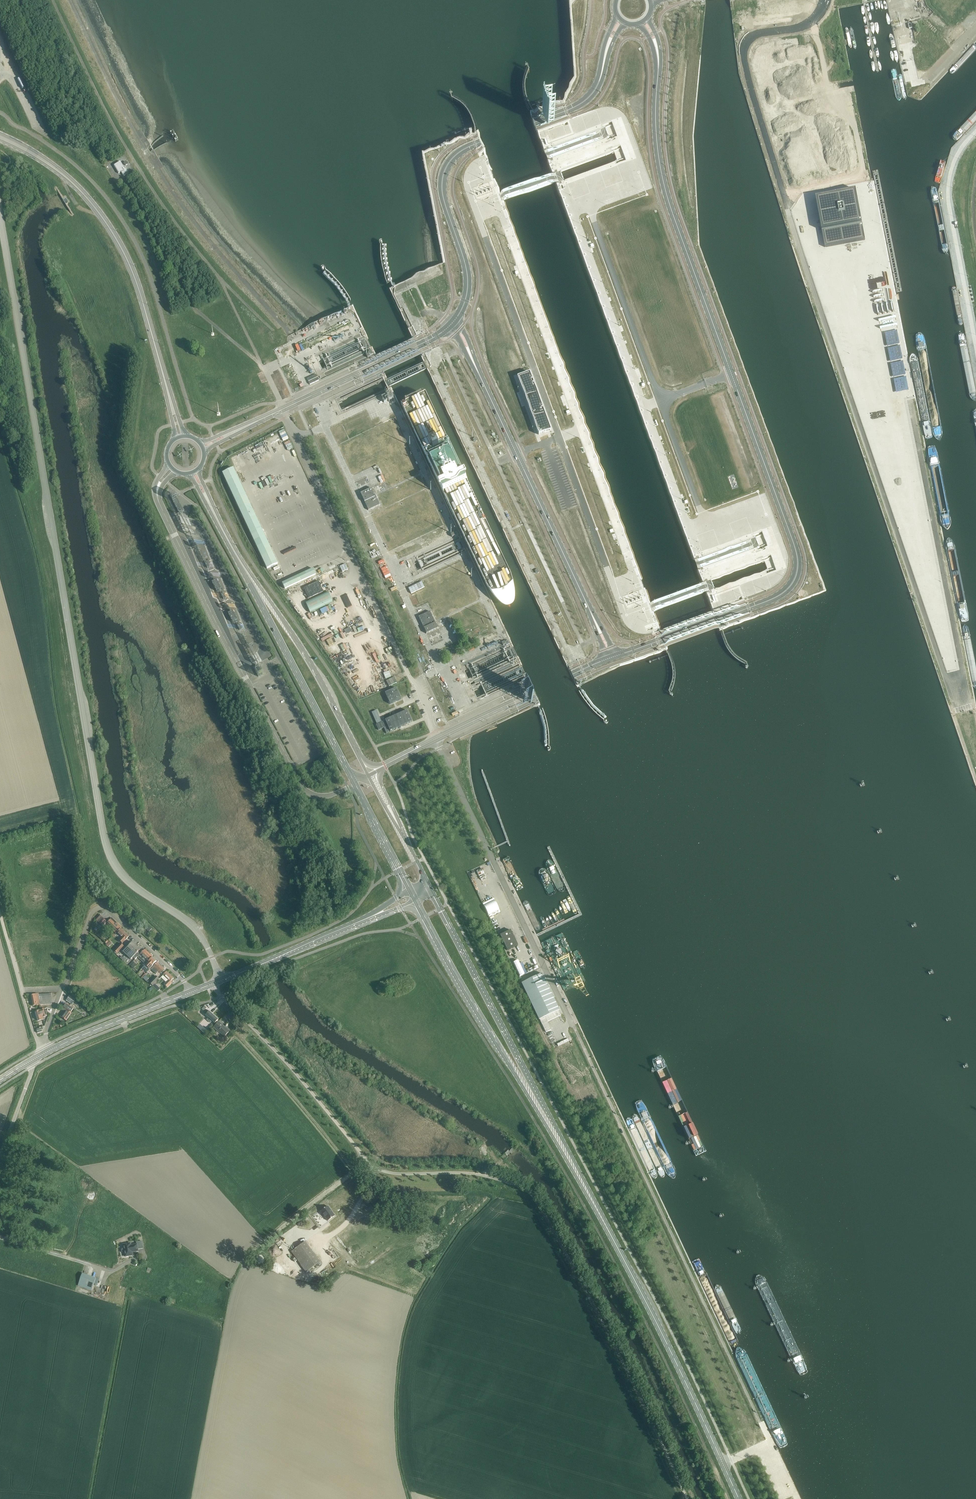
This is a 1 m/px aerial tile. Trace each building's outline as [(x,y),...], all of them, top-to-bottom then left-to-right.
[(124,168),(120,162),(114,166),(119,174),(121,172),(124,176),(129,173),(126,168),(125,168),(124,168)] [(856,190),(816,198),(825,247),(865,240),(856,190)] [(532,374),(519,378),(539,436),(552,432),(532,374)] [(393,398),(392,396),(390,392),(386,394),(386,395),(381,397),(384,403),(393,398)] [(515,430),(521,427),(514,411),(508,413),(515,430)] [(754,465),(748,467),(751,479),(757,478),(754,465)] [(226,471),(266,569),(278,564),(238,466),(226,471)] [(360,494),(368,511),(380,505),(372,488),(360,494)] [(341,565),(343,571),(349,569),(347,563),(341,565)] [(313,569),(282,583),(285,589),(316,574),(313,569)] [(301,589),(313,618),(326,613),(324,607),(328,605),(331,610),(337,608),(325,579),(301,589)] [(221,589),(217,580),(212,582),(217,592),(221,589)] [(233,611),(230,612),(228,613),(230,618),(233,617),(235,621),(238,620),(233,611)] [(419,617),(418,617),(419,617),(423,627),(424,628),(427,634),(438,629),(435,623),(435,622),(430,612),(419,617)] [(334,655),(349,649),(347,644),(331,650),(334,655)] [(395,676),(388,680),(390,686),(398,682),(395,676)] [(385,693),(390,704),(401,699),(396,688),(385,693)] [(372,713),(377,724),(381,722),(376,711),(372,713)] [(412,722),(407,711),(385,720),(388,726),(387,727),(384,721),(376,725),(378,730),(384,728),(386,733),(389,732),(387,728),(388,727),(390,731),(412,722)] [(481,879),(487,877),(485,870),(479,872),(481,879)] [(483,904),(489,917),(500,912),(494,899),(483,904)] [(97,923),(102,927),(106,922),(102,918),(97,923)] [(114,931),(116,933),(121,927),(117,923),(112,918),(107,923),(115,930),(114,931)] [(119,942),(122,944),(128,937),(120,930),(117,933),(122,938),(119,942)] [(511,930),(500,935),(507,951),(518,945),(511,930)] [(127,956),(137,945),(136,944),(135,945),(132,942),(130,944),(128,942),(123,948),(121,950),(127,956)] [(117,953),(124,946),(121,944),(115,951),(117,953)] [(138,952),(140,950),(138,948),(139,946),(137,945),(127,956),(131,960),(133,958),(135,960),(137,958),(141,954),(138,952)] [(146,964),(152,957),(153,957),(145,949),(138,957),(146,964)] [(152,957),(146,964),(142,968),(147,973),(153,967),(156,963),(155,962),(156,961),(152,957)] [(157,963),(156,963),(153,967),(161,974),(164,970),(157,963)] [(167,983),(165,985),(168,988),(174,981),(173,980),(174,979),(167,972),(161,978),(167,983)] [(540,1020),(546,1033),(551,1030),(547,1022),(561,1015),(559,1010),(542,974),(521,983),(539,1020),(540,1020)] [(150,983),(153,986),(159,979),(156,976),(150,983)] [(51,994),(39,995),(39,994),(31,996),(32,1006),(37,1005),(37,1006),(40,1005),(52,1004),(51,994)] [(76,999),(70,995),(66,1001),(72,1005),(76,999)] [(60,1017),(66,1021),(72,1014),(71,1013),(74,1009),(66,1004),(62,1010),(64,1011),(60,1017)] [(44,1017),(47,1016),(45,1009),(35,1012),(38,1021),(45,1019),(44,1017)] [(207,1010),(204,1014),(209,1018),(207,1020),(210,1023),(212,1021),(215,1024),(218,1020),(207,1010)] [(219,1022),(213,1028),(216,1030),(216,1029),(225,1037),(230,1031),(227,1028),(226,1029),(219,1022)] [(321,1211),(328,1221),(335,1216),(328,1206),(321,1211)] [(291,1252),(306,1272),(320,1262),(305,1242),(291,1252)] [(138,1251),(137,1244),(131,1245),(131,1243),(123,1244),(124,1249),(123,1249),(122,1250),(122,1252),(123,1253),(124,1253),(125,1257),(133,1255),(132,1252),(138,1251)] [(97,1284),(99,1279),(82,1274),(78,1286),(92,1290),(94,1283),(97,1284)]
